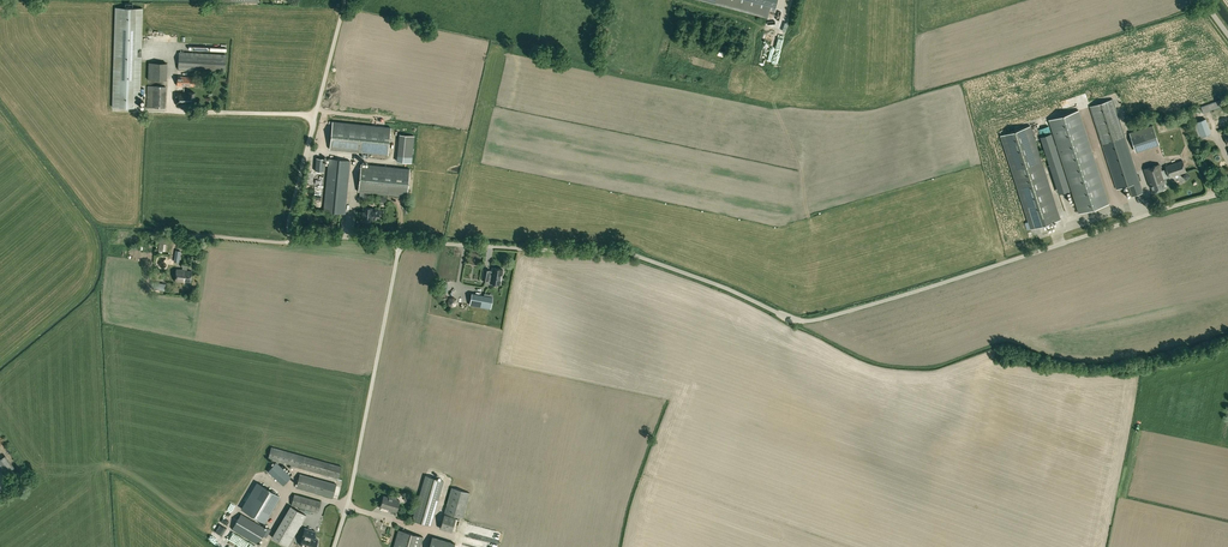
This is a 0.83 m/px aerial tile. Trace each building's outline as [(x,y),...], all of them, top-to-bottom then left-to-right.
[(768,18),(770,11),(775,12),(778,0),(699,0),(768,18)] [(115,7),(113,63),(112,106),(112,107),(140,108),(143,8),(115,7)] [(774,42),(772,41),(768,59),(779,61),(784,42),(780,41),(781,36),(776,35),(774,42)] [(179,52),(178,69),(225,72),(226,54),(179,52)] [(169,61),(150,61),(150,79),(169,79),(169,61)] [(177,85),(195,86),(199,86),(199,80),(196,80),(196,77),(177,76),(177,85)] [(148,87),(147,108),(165,108),(166,87),(148,87)] [(177,92),(177,105),(195,105),(195,92),(177,92)] [(1117,189),(1128,186),(1129,189),(1121,191),(1124,199),(1143,193),(1112,100),(1089,107),(1117,189)] [(1222,106),(1220,100),(1201,107),(1203,113),(1222,106)] [(1109,204),(1078,111),(1048,121),(1079,214),(1109,204)] [(1211,133),(1206,118),(1196,122),(1202,137),(1211,133)] [(387,154),(390,127),(332,121),(329,148),(387,154)] [(1135,151),(1158,144),(1152,125),(1129,133),(1135,151)] [(1030,229),(1060,220),(1030,127),(1000,137),(1028,222),(1024,223),(1027,230),(1030,229)] [(399,134),(397,156),(412,157),(414,136),(399,134)] [(324,158),(316,157),(315,170),(323,171),(324,158)] [(323,211),(345,214),(350,160),(328,158),(323,211)] [(1163,181),(1165,180),(1164,179),(1169,177),(1169,178),(1187,172),(1182,160),(1165,166),(1166,169),(1161,170),(1159,164),(1144,169),(1149,186),(1151,185),(1153,192),(1165,188),(1163,181)] [(360,192),(364,192),(407,197),(410,168),(361,163),(358,192),(360,192)] [(372,209),(372,208),(363,207),(362,220),(371,220),(371,218),(378,219),(379,210),(372,209)] [(187,270),(187,267),(189,267),(189,263),(181,262),(181,266),(183,266),(182,269),(176,269),(175,280),(185,282),(185,281),(191,281),(192,271),(187,270)] [(492,267),(492,271),(490,271),(490,270),(483,269),(482,279),(488,280),(490,280),(490,282),(500,284),(502,275),(503,274),(503,272),(502,271),(503,269),(492,267)] [(164,290),(165,283),(153,281),(152,288),(164,290)] [(490,308),(492,300),(488,300),(488,296),(484,295),(472,293),(470,304),(490,308)] [(448,304),(452,306),(454,305),(456,302),(455,299),(453,298),(449,299),(448,301),(448,304)] [(338,478),(341,466),(271,447),(268,459),(338,478)] [(11,470),(14,467),(5,455),(2,457),(0,458),(0,459),(0,466),(5,474),(9,471),(11,470)] [(270,473),(283,485),(292,475),(276,462),(267,471),(270,473)] [(468,475),(473,476),(475,466),(464,464),(462,473),(466,474),(465,477),(456,475),(455,480),(471,483),(472,478),(467,477),(468,475)] [(333,495),(336,484),(300,474),(296,485),(333,495)] [(415,508),(412,520),(431,525),(435,513),(436,509),(437,504),(444,480),(425,475),(419,495),(415,508)] [(280,498),(258,485),(243,510),(265,524),(280,498)] [(451,487),(444,512),(462,518),(469,493),(451,487)] [(318,512),(321,501),(294,494),(291,505),(318,512)] [(383,495),(380,506),(389,509),(388,510),(396,512),(399,500),(396,499),(396,496),(389,494),(388,496),(383,495)] [(290,506),(272,537),(288,546),(306,515),(290,506)] [(263,535),(266,537),(270,531),(241,514),(232,529),(258,544),(263,535)] [(444,514),(440,528),(451,531),(455,517),(444,514)] [(502,538),(503,529),(486,526),(486,529),(473,527),(472,532),(502,538)] [(303,537),(300,545),(302,545),(302,546),(303,546),(306,546),(307,546),(317,546),(317,545),(316,544),(318,539),(313,538),(315,531),(307,529),(305,528),(302,537),(303,537)] [(398,530),(393,546),(420,546),(423,537),(398,530)] [(428,546),(454,546),(455,543),(431,537),(428,546)]
